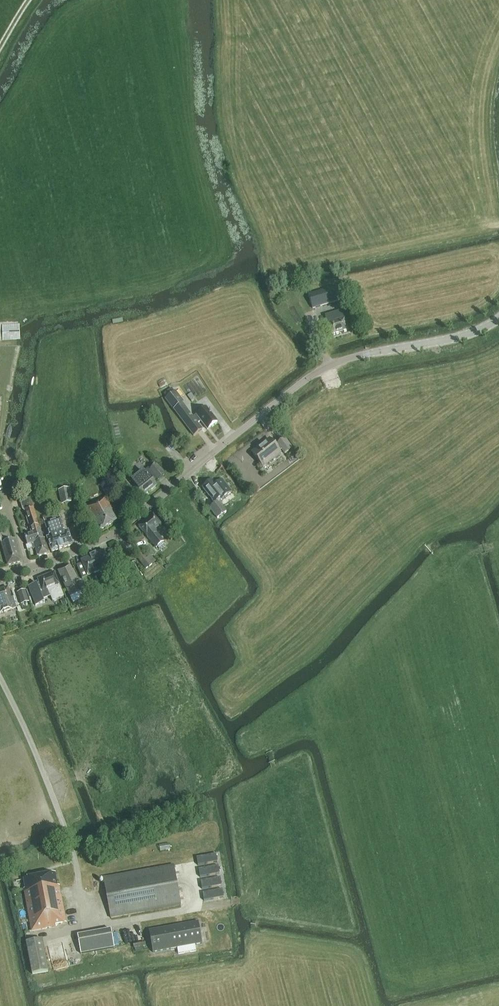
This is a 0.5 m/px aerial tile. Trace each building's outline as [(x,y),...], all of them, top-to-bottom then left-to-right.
[(335,286),(339,298),(350,295),(346,283),(335,286)] [(340,300),(339,298),(335,286),(308,294),(312,308),(340,300)] [(331,336),(348,330),(345,319),(344,319),(342,311),(325,316),(331,336)] [(175,391),(166,398),(165,399),(174,410),(182,403),(184,402),(175,391)] [(193,417),(188,410),(179,417),(194,436),(202,429),(197,423),(200,421),(207,429),(217,422),(206,407),(193,417)] [(285,454),(291,449),(283,439),(277,444),(278,445),(276,447),(270,439),(252,453),(263,467),(280,453),(279,451),(282,450),(285,454)] [(158,481),(165,475),(156,464),(150,470),(148,468),(143,472),(132,481),(136,487),(135,488),(143,497),(156,486),(153,481),(156,479),(158,481)] [(229,493),(231,491),(221,478),(214,483),(212,480),(203,488),(213,501),(222,493),(223,495),(228,491),(229,493)] [(112,482),(107,485),(111,493),(117,490),(112,482)] [(72,502),(69,488),(57,490),(61,505),(72,502)] [(24,510),(33,507),(29,495),(19,498),(23,510),(24,510)] [(100,530),(117,521),(111,511),(113,509),(107,497),(101,500),(101,499),(85,508),(92,521),(94,520),(100,530)] [(217,519),(226,512),(218,502),(210,508),(217,519)] [(43,539),(33,507),(24,510),(30,528),(32,534),(24,536),(27,545),(31,544),(34,543),(33,543),(43,539)] [(51,552),(72,545),(68,531),(65,532),(58,514),(43,519),(49,538),(47,539),(51,552)] [(156,548),(164,541),(154,530),(161,525),(153,514),(139,526),(156,548)] [(21,561),(15,539),(10,541),(7,532),(0,534),(0,539),(8,565),(21,561)] [(37,556),(49,553),(45,538),(43,539),(33,543),(34,543),(31,544),(32,549),(35,548),(37,556)] [(151,556),(153,554),(147,546),(142,550),(141,550),(135,555),(146,569),(152,564),(155,561),(151,556)] [(111,566),(117,563),(111,550),(105,552),(105,551),(93,556),(100,571),(111,566)] [(88,577),(100,571),(93,556),(81,561),(83,564),(77,567),(82,579),(88,576),(88,577)] [(70,597),(79,592),(85,590),(81,581),(78,582),(75,576),(70,565),(67,567),(60,570),(58,571),(70,597)] [(42,598),(50,595),(52,601),(63,597),(59,585),(54,573),(37,579),(39,583),(37,584),(37,583),(28,587),(35,606),(44,602),(42,598)] [(9,593),(8,587),(0,590),(0,613),(17,607),(12,592),(9,593)] [(29,602),(25,590),(17,592),(21,605),(29,602)] [(219,855),(199,858),(200,866),(220,862),(219,855)] [(111,918),(181,906),(173,865),(104,878),(111,918)] [(221,867),(201,871),(203,878),(222,875),(221,867)] [(66,923),(66,921),(59,885),(57,886),(55,873),(23,879),(25,889),(23,889),(31,931),(56,927),(56,925),(66,923)] [(223,880),(204,883),(205,891),(225,887),(223,880)] [(226,892),(206,896),(207,904),(227,900),(226,892)] [(149,930),(153,953),(177,948),(178,954),(196,951),(195,945),(203,944),(199,921),(149,930)] [(77,935),(80,954),(114,948),(111,929),(77,935)] [(32,975),(48,972),(42,939),(26,942),(32,975)]
